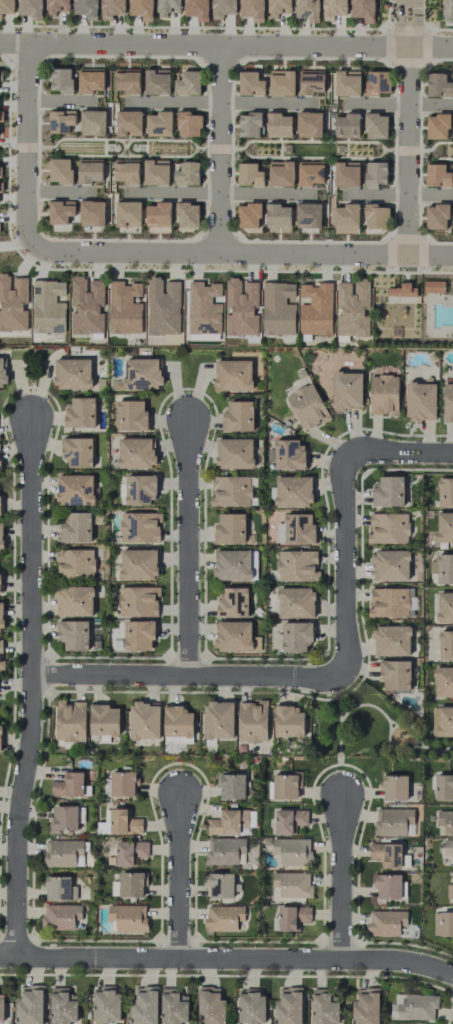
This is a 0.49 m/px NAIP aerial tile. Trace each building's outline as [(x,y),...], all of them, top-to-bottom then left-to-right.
[(3,19),(3,12),(13,12),(13,0),(0,0),(0,19),(3,19)] [(30,16),(30,20),(41,20),(42,0),(18,0),(17,15),(30,16)] [(47,16),(57,15),(57,6),(69,6),(68,0),(46,0),(47,16)] [(86,15),(86,20),(96,20),(97,0),(73,0),(73,14),(86,15)] [(124,0),(100,0),(100,20),(112,20),(112,13),(124,14),(124,0)] [(128,15),(141,15),(141,21),(152,22),(152,0),(128,0),(128,15)] [(157,17),(169,17),(169,8),(179,8),(179,0),(157,0),(157,17)] [(184,16),(196,16),(196,22),(208,22),(208,0),(184,0),(184,16)] [(211,20),(222,20),(222,14),(235,14),(235,0),(211,0),(211,20)] [(239,16),(252,17),(252,22),(263,22),(263,0),(239,0),(239,16)] [(268,18),(280,18),(280,9),(291,9),(291,0),(268,0),(268,18)] [(294,18),(307,18),(307,23),(318,23),(318,0),(295,0),(294,18)] [(346,0),(322,0),(322,21),(333,20),(333,15),(346,15),(346,0)] [(350,18),(362,18),(362,23),(373,24),(374,0),(350,0),(350,18)] [(452,17),(452,0),(442,0),(442,22),(452,22),(452,17)] [(50,92),(72,92),(72,68),(50,68),(50,92)] [(78,92),(103,92),(103,68),(78,69),(78,92)] [(138,95),(139,69),(114,69),(114,90),(124,91),(124,94),(138,95)] [(143,94),(168,94),(169,71),(154,71),(154,69),(144,69),(143,94)] [(293,96),(294,70),(269,70),(268,95),(293,96)] [(323,94),(323,71),(299,70),(298,93),(323,94)] [(359,96),(359,73),(344,73),(344,71),(334,70),(334,96),(359,96)] [(200,72),(180,71),(180,80),(174,80),(174,94),(199,95),(200,72)] [(388,93),(389,71),(365,71),(365,96),(378,97),(378,93),(388,93)] [(257,72),(239,72),(238,94),(264,94),(264,80),(257,80),(257,72)] [(427,97),(452,97),(451,82),(445,82),(445,73),(427,73),(427,97)] [(49,133),(68,133),(68,125),(74,125),(75,110),(65,110),(65,111),(49,110),(49,133)] [(105,135),(105,110),(80,110),(80,135),(105,135)] [(141,111),(116,111),(115,134),(133,134),(133,135),(141,135),(141,111)] [(296,137),(321,137),(321,112),(296,112),(296,137)] [(146,113),(146,136),(171,136),(171,113),(146,113)] [(177,136),(200,136),(201,113),(177,113),(177,136)] [(259,137),(260,113),(238,113),(238,137),(259,137)] [(291,114),(266,114),(266,137),(291,137),(291,114)] [(333,136),(358,137),(359,115),(334,114),(333,136)] [(386,139),(387,114),(365,114),(364,139),(386,139)] [(448,115),(426,115),(426,139),(448,139),(448,115)] [(71,159),(49,158),(48,183),(70,184),(71,159)] [(77,184),(92,184),(92,181),(101,181),(102,160),(77,159),(77,184)] [(138,160),(114,159),(113,183),(138,184),(138,160)] [(168,185),(168,162),(153,162),(153,159),(143,159),(143,185),(168,185)] [(293,161),(268,161),(267,186),(293,186),(293,161)] [(297,187),(312,187),(313,183),(322,183),(323,162),(297,161),(297,187)] [(358,187),(358,162),(347,162),(347,161),(333,162),(333,187),(358,187)] [(199,162),(179,162),(179,170),(173,170),(173,185),(198,185),(199,162)] [(386,162),(364,162),(364,186),(376,187),(376,184),(386,184),(386,162)] [(237,185),(262,186),(263,171),(256,171),(257,163),(237,163),(237,185)] [(426,187),(451,187),(451,172),(444,172),(444,163),(425,164),(426,187)] [(67,225),(67,216),(74,216),(74,201),(49,201),(48,224),(67,225)] [(105,201),(80,201),(79,226),(104,227),(105,201)] [(140,202),(115,201),(115,225),(132,225),(132,226),(140,227),(140,202)] [(170,227),(170,202),(154,202),(154,205),(145,205),(145,227),(170,227)] [(198,203),(176,203),(176,228),(198,228),(198,203)] [(260,204),(237,203),(237,228),(259,228),(260,204)] [(320,204),(295,203),(295,228),(320,228),(320,204)] [(334,207),(333,234),(358,234),(358,204),(342,203),(342,207),(334,207)] [(290,205),(265,205),(265,229),(274,229),(274,233),(290,233),(290,205)] [(388,205),(364,205),(363,228),(387,229),(388,205)] [(447,205),(425,205),(425,229),(447,229),(447,205)] [(27,278),(11,278),(11,274),(0,274),(0,331),(27,330),(27,278)] [(103,334),(103,280),(87,280),(87,277),(71,277),(70,333),(103,334)] [(147,335),(179,335),(179,281),(163,281),(163,277),(147,277),(147,335)] [(225,335),(256,335),(256,307),(258,307),(258,282),(241,282),(241,278),(225,278),(225,307),(231,307),(231,314),(225,314),(225,335)] [(336,282),(335,336),(368,336),(369,280),(352,280),(352,283),(336,282)] [(65,282),(33,281),(32,332),(64,333),(65,302),(55,302),(55,295),(65,296),(65,282)] [(109,333),(141,334),(141,303),(132,303),(132,296),(141,296),(141,284),(123,283),(123,281),(109,281),(109,333)] [(221,303),(211,303),(211,296),(220,296),(221,284),(203,284),(203,281),(187,281),(187,334),(220,334),(221,303)] [(261,334),(294,335),(295,304),(285,304),(285,297),(294,298),(295,283),(262,282),(261,334)] [(332,283),(299,283),(299,297),(309,298),(309,305),(299,304),(299,334),(331,335),(332,283)] [(386,296),(415,296),(415,292),(410,292),(410,283),(399,283),(399,289),(386,289),(386,296)] [(90,359),(54,359),(54,389),(91,389),(90,359)] [(160,359),(125,359),(125,380),(116,380),(116,389),(160,389),(160,359)] [(251,390),(251,360),(215,360),(215,390),(251,390)] [(361,372),(332,372),(333,410),(362,410),(361,372)] [(397,417),(398,375),(369,375),(369,414),(388,414),(388,417),(397,417)] [(330,418),(311,382),(284,396),(303,432),(330,418)] [(435,383),(406,383),(406,421),(435,421),(435,383)] [(442,383),(443,423),(452,423),(452,383),(442,383)] [(95,397),(71,397),(71,408),(64,408),(64,427),(94,427),(95,397)] [(119,431),(146,430),(146,400),(118,401),(119,431)] [(253,401),(228,401),(228,412),(222,412),(221,431),(252,431),(253,401)] [(63,468),(92,467),(92,437),(62,438),(63,468)] [(154,467),(154,438),(117,438),(118,468),(154,467)] [(253,468),(252,439),(215,439),(216,469),(253,468)] [(274,440),(275,470),(303,469),(303,439),(274,440)] [(93,474),(56,475),(57,506),(93,505),(93,474)] [(126,505),(155,505),(155,475),(126,475),(126,505)] [(210,506),(251,506),(251,477),(211,476),(210,506)] [(275,477),(275,506),(312,506),(311,476),(275,477)] [(372,507),(404,506),(403,476),(379,477),(379,487),(371,487),(372,507)] [(452,508),(452,478),(437,478),(437,508),(452,508)] [(90,512),(67,512),(67,524),(59,524),(59,542),(91,542),(90,512)] [(160,543),(160,513),(120,512),(120,543),(160,543)] [(436,543),(452,542),(452,512),(435,513),(436,543)] [(244,513),(218,513),(218,523),(213,524),(213,544),(245,544),(244,513)] [(408,514),(370,513),(369,534),(367,534),(366,543),(408,544),(408,514)] [(313,514),(283,514),(284,524),(276,524),(277,544),(314,544),(313,514)] [(156,580),(157,550),(120,549),(120,579),(156,580)] [(250,550),(214,550),(214,580),(250,580),(250,550)] [(409,580),(408,550),(371,551),(372,581),(409,580)] [(277,581),(318,581),(317,551),(277,551),(277,581)] [(437,554),(436,584),(452,584),(452,555),(437,554)] [(93,616),(93,587),(56,587),(56,616),(93,616)] [(118,617),(158,616),(158,587),(117,587),(118,617)] [(247,587),(218,588),(218,618),(247,617),(247,587)] [(370,588),(370,608),(367,608),(368,617),(414,616),(414,587),(370,588)] [(277,618),(314,618),(314,589),(277,588),(277,618)] [(437,592),(437,622),(452,622),(452,592),(437,592)] [(88,650),(87,621),(56,621),(57,641),(63,641),(63,651),(88,650)] [(153,621),(124,621),(123,650),(153,651),(153,621)] [(251,651),(251,622),(215,622),(214,651),(251,651)] [(410,656),(410,626),(373,626),(373,656),(410,656)] [(439,661),(452,661),(452,632),(438,632),(439,661)] [(410,690),(410,660),(380,661),(381,690),(410,690)] [(452,697),(452,667),(434,668),(434,697),(452,697)] [(233,739),(233,702),(204,701),(203,738),(233,739)] [(237,741),(266,742),(267,701),(238,701),(237,741)] [(85,741),(85,703),(55,702),(55,740),(85,741)] [(159,739),(159,702),(129,703),(130,740),(159,739)] [(119,734),(119,708),(109,708),(109,704),(89,704),(90,735),(119,734)] [(183,705),(164,705),(163,743),(192,744),(193,712),(182,712),(183,705)] [(431,707),(432,736),(452,736),(452,706),(431,707)] [(274,737),(304,737),(304,707),(274,707),(274,737)] [(134,797),(135,772),(110,771),(110,797),(134,797)] [(50,797),(83,797),(83,772),(63,772),(63,782),(50,782),(50,797)] [(273,799),(299,800),(299,774),(273,773),(273,799)] [(218,799),(245,800),(245,775),(219,774),(218,799)] [(407,776),(382,775),(382,800),(407,801),(407,776)] [(435,775),(435,800),(452,800),(452,775),(435,775)] [(51,806),(50,834),(58,834),(58,831),(77,831),(78,806),(51,806)] [(130,818),(130,808),(110,809),(110,834),(142,833),(142,818),(130,818)] [(110,833),(109,809),(104,809),(105,822),(96,822),(96,834),(110,833)] [(220,810),(220,819),(207,819),(207,834),(248,834),(248,809),(220,810)] [(413,835),(413,809),(374,809),(374,835),(413,835)] [(274,835),(294,834),(294,826),(307,825),(307,810),(274,810),(274,835)] [(437,810),(436,826),(444,826),(444,835),(452,835),(452,810),(437,810)] [(245,838),(207,838),(206,864),(237,865),(237,854),(245,854),(245,838)] [(311,865),(310,838),(272,839),(272,854),(279,854),(279,866),(311,865)] [(443,840),(443,855),(450,855),(451,867),(452,866),(452,839),(443,840)] [(83,840),(45,840),(44,866),(82,867),(83,840)] [(115,866),(135,866),(135,857),(147,857),(148,841),(115,840),(115,866)] [(409,868),(408,855),(401,855),(401,843),(368,844),(368,859),(380,859),(380,869),(409,868)] [(143,873),(118,872),(118,881),(111,881),(111,897),(143,897),(143,873)] [(233,874),(205,873),(205,887),(209,887),(209,898),(233,898),(233,874)] [(309,873),(274,873),(274,898),(312,898),(312,884),(308,884),(309,873)] [(400,875),(372,874),(372,889),(377,889),(377,899),(400,900),(400,875)] [(70,876),(45,876),(46,901),(70,901),(70,876)] [(81,905),(45,904),(44,916),(41,916),(40,929),(80,930),(81,905)] [(108,921),(114,921),(114,932),(146,932),(146,905),(108,905),(108,921)] [(243,905),(205,906),(205,932),(237,931),(237,921),(244,921),(243,905)] [(311,907),(278,906),(278,931),(295,931),(295,922),(311,922),(311,907)] [(433,912),(433,936),(452,936),(452,912),(433,912)] [(43,986),(21,985),(20,998),(16,998),(15,1023),(42,1023),(43,986)] [(68,995),(68,986),(50,986),(50,1023),(69,1023),(69,1021),(77,1021),(77,995),(68,995)] [(114,993),(115,987),(94,986),(93,1023),(120,1023),(120,993),(114,993)] [(136,987),(135,999),(130,999),(130,1023),(157,1023),(158,987),(136,987)] [(219,999),(219,987),(198,987),(198,1023),(224,1023),(225,999),(219,999)] [(274,1023),(302,1023),(301,987),(279,988),(279,1000),(274,1000),(274,1023)] [(188,995),(178,995),(179,988),(161,988),(160,1023),(180,1023),(180,1022),(187,1022),(188,995)] [(357,988),(357,1001),(351,1001),(352,1023),(379,1023),(378,988),(357,988)] [(259,995),(259,989),(238,989),(237,1023),(246,1023),(264,1023),(265,996),(259,995)] [(312,989),(311,1023),(338,1023),(338,1002),(329,1002),(330,989),(312,989)] [(433,1020),(434,1009),(437,1009),(438,995),(395,994),(395,1005),(390,1004),(390,1018),(433,1020)]
